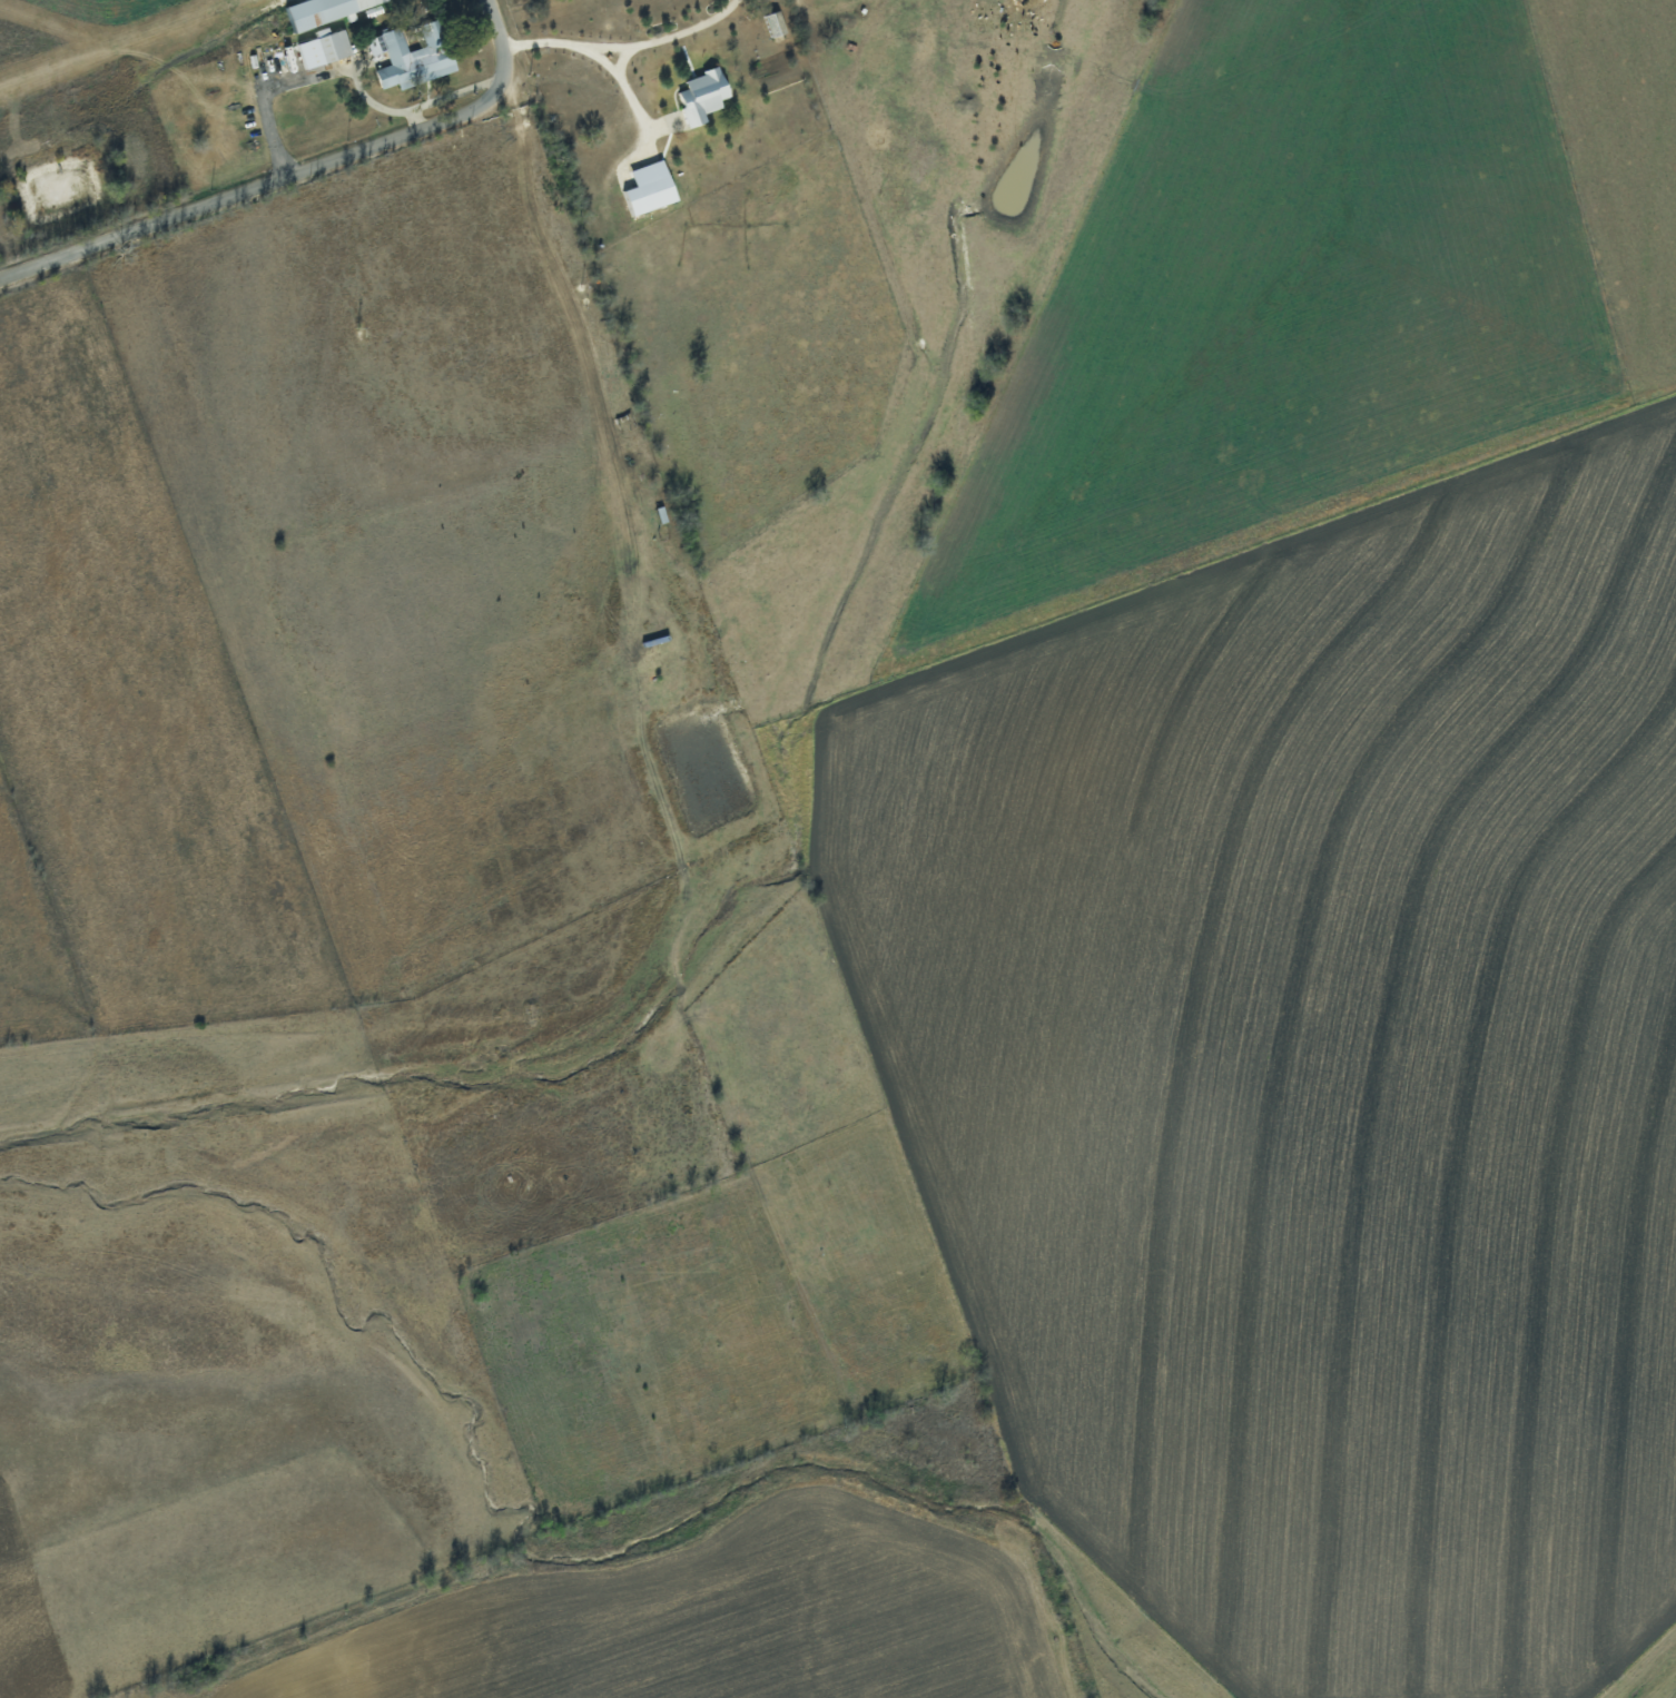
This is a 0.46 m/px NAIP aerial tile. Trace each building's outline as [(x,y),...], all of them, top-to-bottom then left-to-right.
[(300,43),(307,69),(354,55),(347,29),(331,33),(329,27),(317,31),(319,38),(300,43)] [(686,78),(691,93),(681,97),(691,128),(709,122),(706,113),(725,107),(722,99),(732,96),(723,67),(686,78)] [(635,215),(680,201),(666,159),(633,170),(638,186),(627,190),(635,215)]
